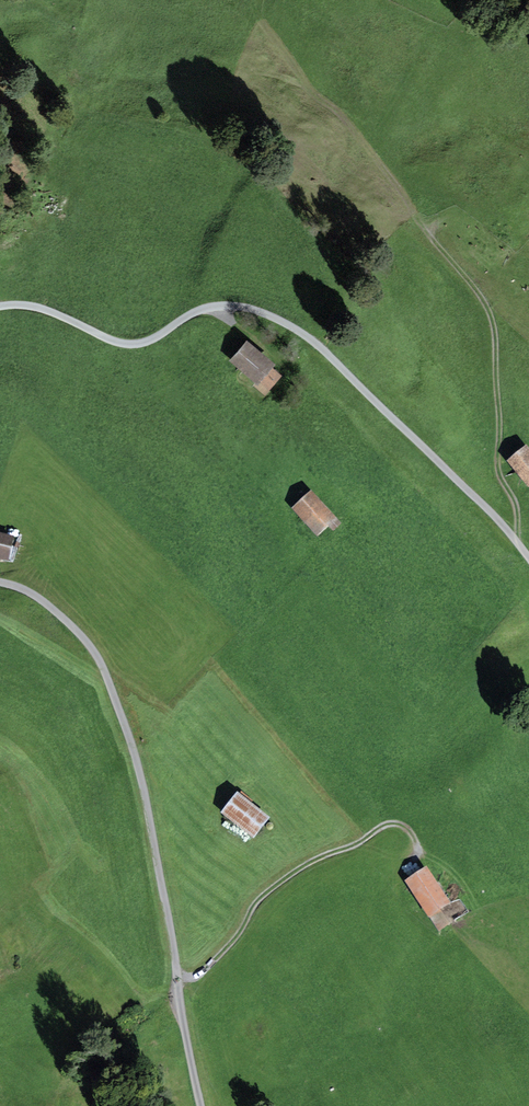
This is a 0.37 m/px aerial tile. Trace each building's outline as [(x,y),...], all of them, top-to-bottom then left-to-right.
[(275,364),(247,340),(229,362),(257,386),(260,382),(269,390),(281,376),(272,368),(275,364)] [(506,464),(527,490),(528,489),(528,455),(525,449),(506,464)] [(312,492),(291,511),(316,539),(333,525),(337,529),(342,525),(312,492)] [(0,536),(0,562),(9,564),(15,539),(0,536)] [(270,821),(237,795),(221,816),(254,842),(270,821)] [(427,865),(405,879),(428,916),(429,915),(439,930),(451,923),(442,909),(451,903),(427,865)]
